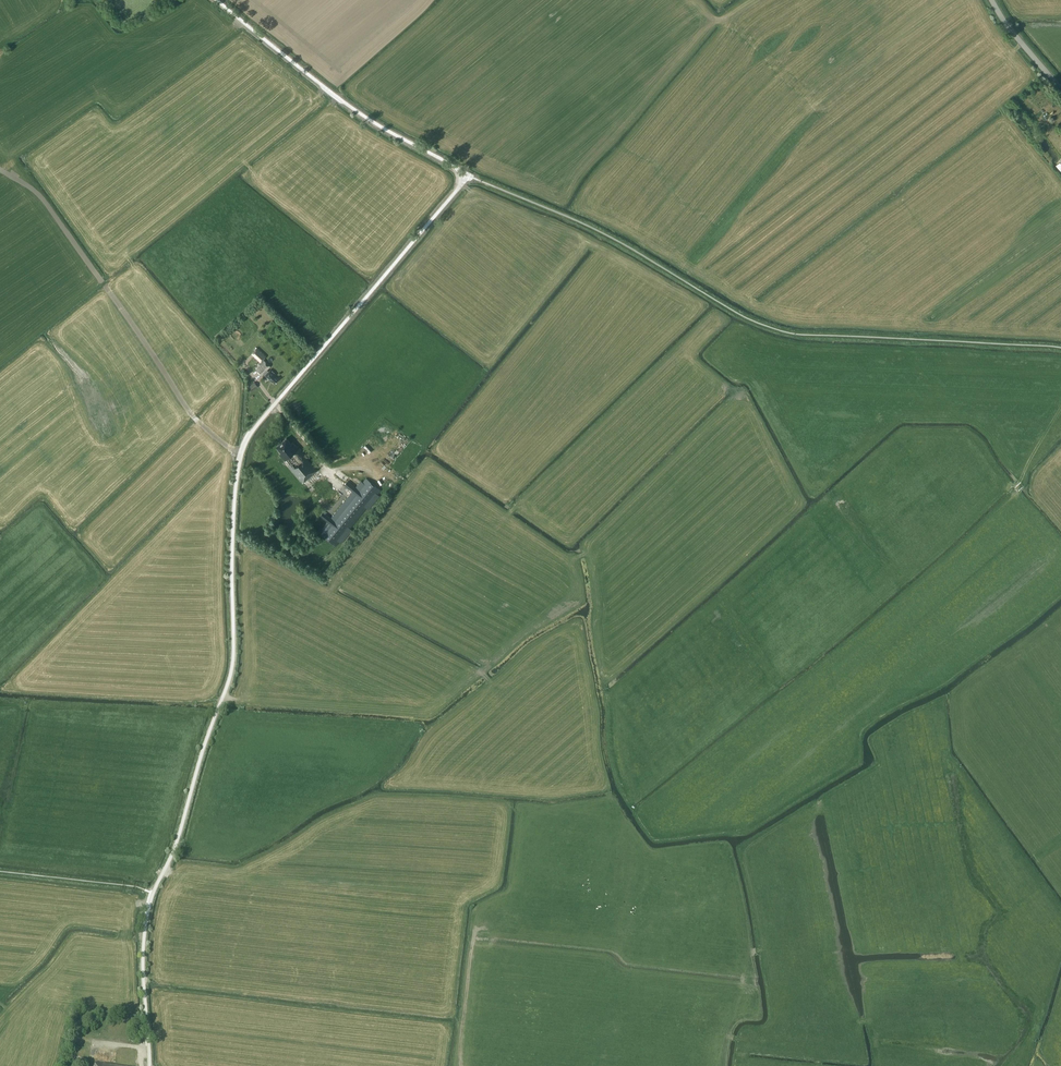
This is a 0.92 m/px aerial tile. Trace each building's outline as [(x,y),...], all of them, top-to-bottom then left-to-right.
[(251,354),(260,363),(267,356),(257,347),(251,354)] [(269,371),(267,370),(271,366),(264,360),(255,370),(262,376),(264,373),(265,374),(265,375),(270,381),(271,380),(272,382),(273,381),(275,383),(279,379),(274,375),(275,374),(270,369),(269,371)] [(248,387),(252,391),(258,387),(255,382),(248,387)] [(283,460),(302,483),(318,470),(297,445),(296,446),(293,442),(291,443),(286,438),(276,446),(281,452),(279,453),(284,459),(283,460)] [(320,534),(336,547),(382,491),(365,477),(362,481),(360,479),(355,486),(347,480),(344,484),(352,491),(330,517),(323,511),(319,515),(327,521),(321,528),(323,530),(320,534)]
